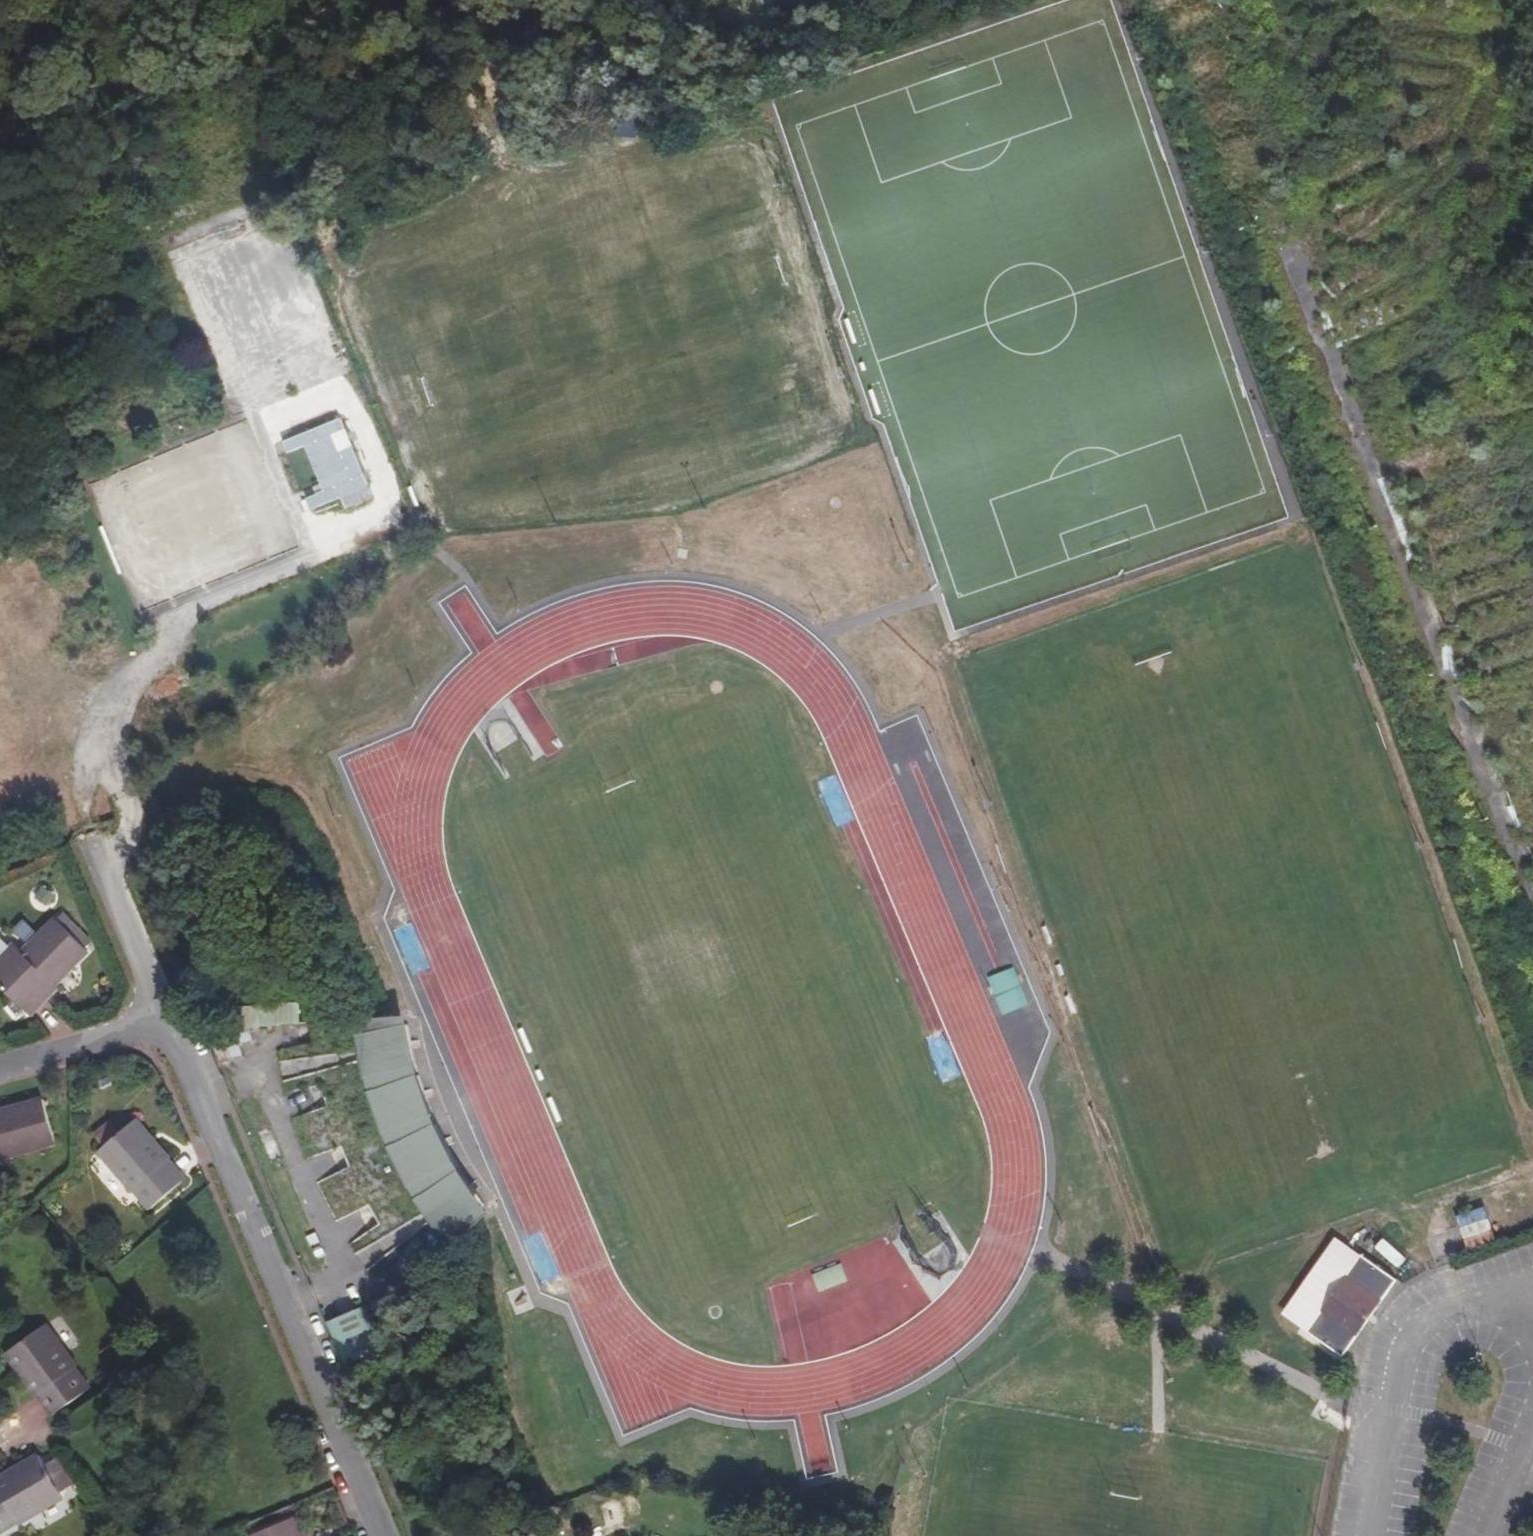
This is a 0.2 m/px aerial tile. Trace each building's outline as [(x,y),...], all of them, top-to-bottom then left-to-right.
[(345,417),(283,438),(288,452),(307,446),(321,488),(304,494),(309,509),(342,498),(345,507),(373,498),(345,417)] [(55,986),(89,951),(57,922),(24,955),(15,947),(0,963),(0,985),(32,1016),(49,998),(46,995),(55,986)] [(1001,1011),(1027,1002),(1013,964),(987,973),(1001,1011)] [(58,989),(55,986),(46,995),(49,998),(58,989)] [(302,1026),(301,1002),(237,1004),(238,1028),(302,1026)] [(389,1017),(311,1023),(313,1045),(297,1048),(305,1092),(321,1088),(326,1108),(311,1114),(325,1153),(340,1149),(349,1170),(334,1176),(353,1213),(367,1206),(380,1227),(367,1235),(390,1269),(404,1260),(419,1277),(491,1215),(478,1198),(464,1178),(446,1148),(427,1102),(415,1064),(408,1024),(390,1025),(389,1017)] [(221,1060),(242,1054),(237,1037),(216,1043),(221,1060)] [(14,1161),(12,1155),(56,1143),(43,1100),(0,1114),(0,1164),(14,1161)] [(150,1137),(136,1121),(100,1152),(135,1191),(137,1189),(153,1208),(185,1181),(168,1162),(170,1160),(159,1148),(156,1150),(147,1141),(150,1137)] [(1486,1206),(1458,1215),(1469,1251),(1497,1242),(1486,1206)] [(1399,1267),(1407,1258),(1385,1238),(1376,1247),(1399,1267)] [(1369,1321),(1381,1303),(1397,1280),(1361,1255),(1306,1332),(1344,1358),(1369,1321)] [(814,1269),(817,1285),(845,1280),(841,1264),(814,1269)] [(364,1306),(327,1321),(345,1364),(381,1349),(364,1306)] [(45,1326),(8,1354),(21,1372),(24,1369),(31,1379),(28,1382),(38,1397),(40,1395),(55,1415),(90,1389),(75,1370),(76,1369),(45,1326)] [(40,1456),(21,1467),(23,1471),(13,1477),(10,1474),(0,1480),(0,1532),(18,1522),(20,1524),(63,1496),(40,1456)] [(286,1521),(293,1535),(306,1535),(299,1516),(286,1521)] [(254,1535),(255,1535),(293,1535),(286,1521),(254,1535)]
